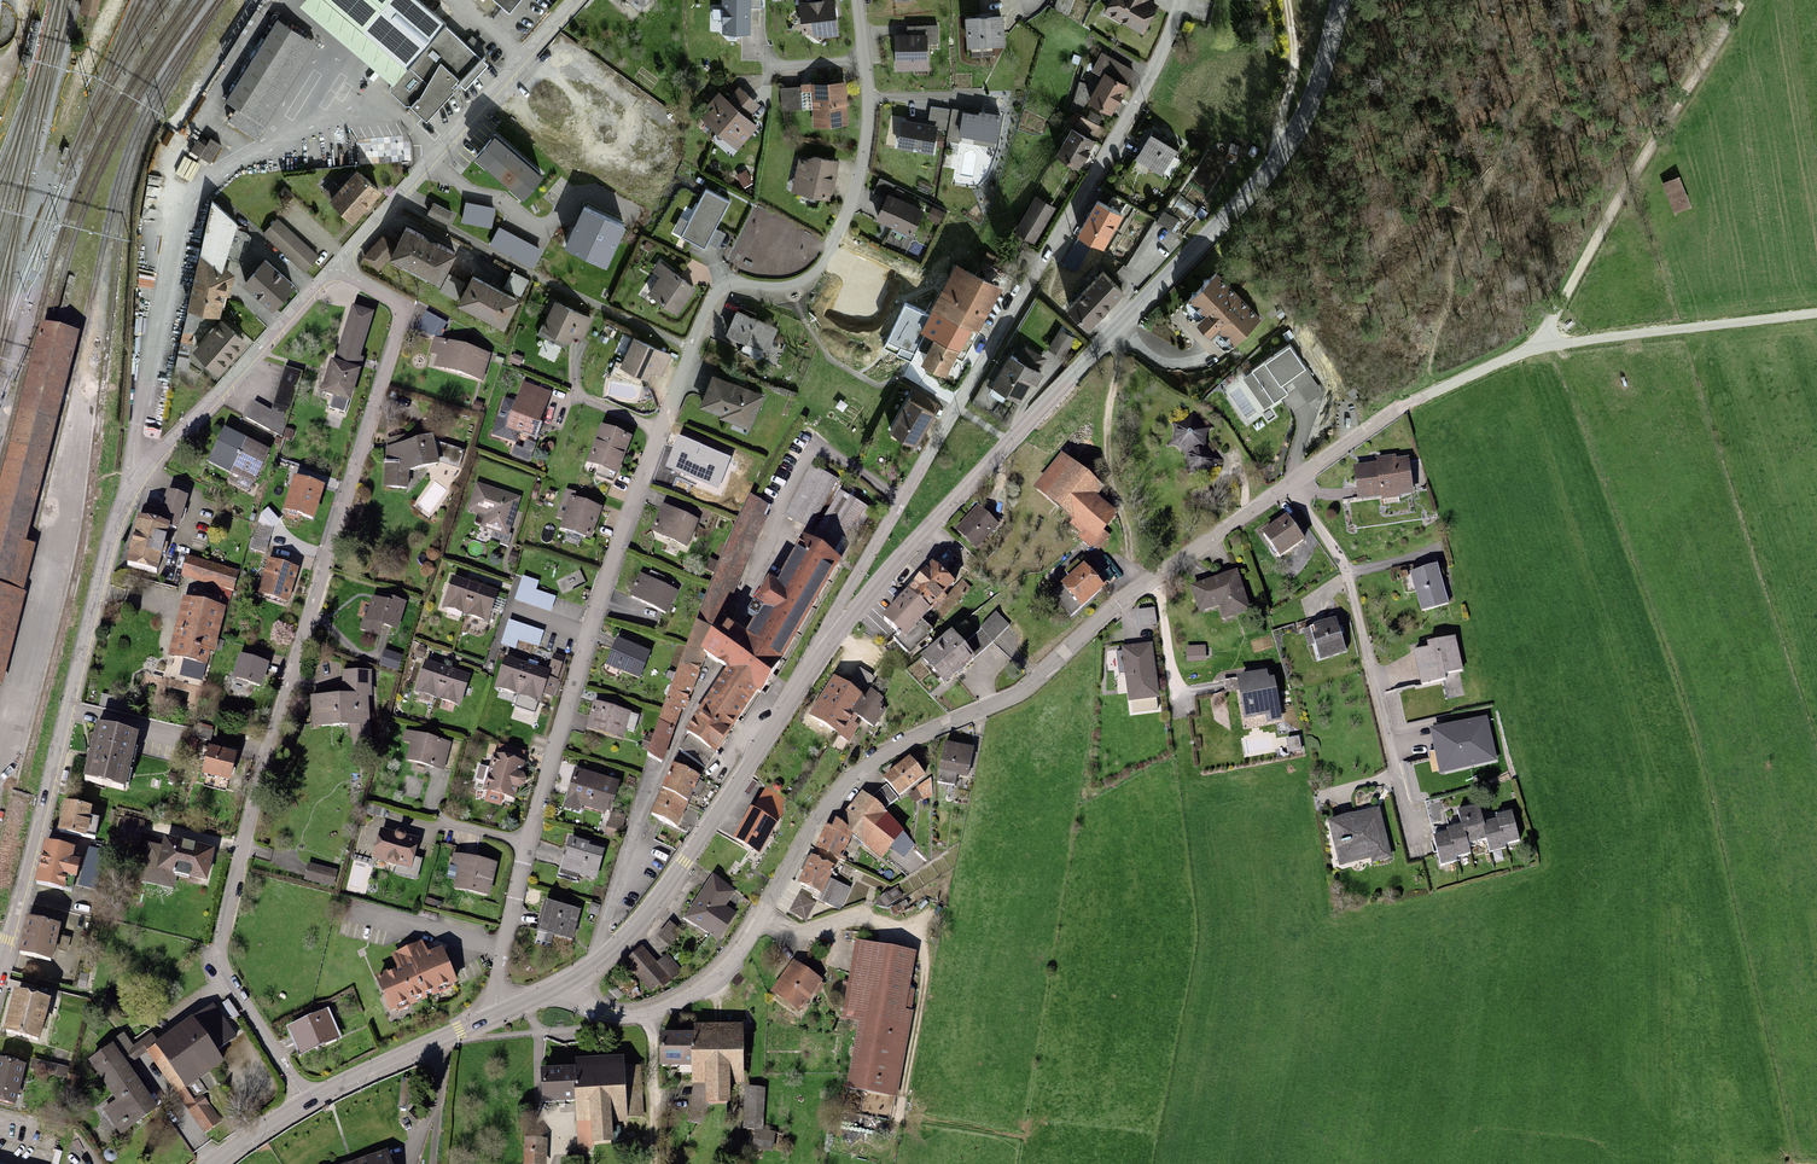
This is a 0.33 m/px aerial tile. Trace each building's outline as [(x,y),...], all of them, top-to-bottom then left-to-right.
[(78,13),(96,18),(101,0),(82,0),(78,13)] [(413,0),(312,0),(304,9),(396,86),(411,69),(446,27),(413,0)] [(512,10),(521,0),(500,0),(512,10)] [(641,12),(652,0),(627,0),(641,12)] [(749,1),(724,0),(724,35),(748,35),(749,1)] [(1108,16),(1144,36),(1158,12),(1147,6),(1150,0),(1117,0),(1108,16)] [(835,4),(801,6),(802,29),(817,40),(837,39),(835,4)] [(1003,22),(969,24),(970,51),(1004,50),(1003,22)] [(277,24),(227,102),(240,109),(232,122),(257,138),(314,48),(277,24)] [(908,32),(896,32),(896,70),(929,70),(929,42),(938,42),(938,24),(908,24),(908,32)] [(446,27),(411,69),(433,87),(414,110),(430,124),(484,59),(446,27)] [(1108,77),(1125,86),(1132,71),(1105,57),(1097,72),(1108,77)] [(1108,77),(1093,107),(1112,117),(1127,87),(1125,86),(1108,77)] [(847,126),(845,88),(814,89),(816,128),(847,126)] [(802,90),(782,91),(783,110),(803,110),(802,90)] [(739,92),(728,104),(748,122),(759,110),(739,92)] [(720,97),(702,118),(738,150),(756,130),(748,122),(728,104),(720,97)] [(929,119),(902,115),(898,145),(936,151),(939,127),(948,128),(951,108),(931,105),(929,119)] [(1000,114),(966,108),(961,133),(995,139),(1000,114)] [(1073,133),(1058,160),(1081,173),(1096,147),(1073,133)] [(410,138),(361,138),(361,160),(410,160),(410,138)] [(495,139),(478,160),(526,200),(543,179),(495,139)] [(1151,139),(1139,161),(1165,175),(1177,154),(1151,139)] [(196,143),(191,151),(210,164),(220,149),(211,142),(206,150),(196,143)] [(801,163),(795,192),(830,200),(837,166),(812,161),(811,165),(801,163)] [(358,176),(331,204),(353,226),(380,197),(358,176)] [(1678,178),(1664,184),(1677,214),(1691,207),(1678,178)] [(874,195),(888,202),(890,199),(895,190),(881,182),(874,195)] [(707,193),(684,238),(705,248),(727,204),(707,193)] [(923,216),(890,199),(888,202),(879,221),(911,238),(923,216)] [(1037,199),(1017,234),(1034,244),(1054,208),(1037,199)] [(450,215),(434,206),(429,215),(445,224),(450,215)] [(250,240),(213,207),(176,369),(187,370),(201,320),(221,321),(232,281),(223,272),(229,256),(240,262),(250,240)] [(1098,208),(1081,237),(1103,249),(1119,220),(1098,208)] [(1166,212),(1159,224),(1172,233),(1180,221),(1166,212)] [(623,231),(584,213),(567,250),(606,268),(623,231)] [(277,221),(264,236),(304,271),(317,257),(277,221)] [(408,234),(393,261),(442,289),(458,261),(408,234)] [(539,254),(499,234),(492,247),(532,267),(539,254)] [(383,237),(365,258),(372,263),(389,243),(383,237)] [(267,265),(246,289),(275,314),(296,291),(267,265)] [(695,292),(659,266),(653,273),(662,280),(650,296),(678,316),(695,292)] [(959,269),(922,335),(939,345),(926,368),(945,379),(958,355),(963,358),(1000,293),(959,269)] [(512,276),(504,291),(519,298),(527,283),(512,276)] [(1126,296),(1105,277),(1072,314),(1093,332),(1126,296)] [(1262,322),(1217,277),(1192,301),(1212,321),(1204,329),(1217,342),(1225,334),(1237,346),(1262,322)] [(473,281),(459,308),(505,332),(520,305),(473,281)] [(591,322),(555,306),(545,332),(571,343),(574,335),(584,339),(591,322)] [(335,368),(357,374),(372,319),(351,313),(335,368)] [(737,316),(728,337),(770,353),(778,333),(737,316)] [(22,599),(37,542),(28,539),(80,330),(42,321),(0,482),(0,684),(1,684),(22,599)] [(222,325),(195,355),(220,378),(248,348),(222,325)] [(1060,334),(1050,352),(1064,359),(1074,342),(1060,334)] [(668,357),(634,342),(622,370),(648,381),(651,374),(660,377),(668,357)] [(489,359),(435,343),(431,356),(438,359),(435,371),(481,385),(489,359)] [(1304,370),(1289,349),(1254,374),(1275,403),(1286,395),(1280,387),(1304,370)] [(1010,358),(993,388),(1024,406),(1042,376),(1010,358)] [(331,367),(323,398),(353,406),(361,375),(357,374),(335,368),(331,367)] [(254,405),(247,420),(281,437),(299,374),(285,369),(272,415),(254,405)] [(762,399),(714,379),(702,408),(725,418),(724,421),(749,431),(762,399)] [(524,387),(508,430),(535,439),(550,397),(524,387)] [(915,395),(892,434),(916,448),(939,409),(915,395)] [(1174,431),(1172,443),(1178,453),(1193,456),(1206,449),(1211,431),(1191,420),(1174,431)] [(603,431),(590,468),(618,477),(630,440),(603,431)] [(226,434),(211,463),(235,475),(232,480),(251,490),(269,456),(261,452),(234,439),(226,434)] [(729,457),(679,436),(667,465),(718,486),(729,457)] [(1217,462),(1206,449),(1193,456),(1188,474),(1207,477),(1217,462)] [(435,451),(387,452),(388,490),(409,490),(408,476),(436,475),(435,451)] [(1380,470),(1357,473),(1361,504),(1415,498),(1411,463),(1398,464),(1398,462),(1380,464),(1380,470)] [(1064,464),(1039,496),(1077,525),(1072,532),(1097,551),(1122,520),(1103,505),(1108,499),(1064,464)] [(811,469),(785,520),(811,533),(837,482),(811,469)] [(295,484),(286,520),(315,527),(324,491),(295,484)] [(517,502),(476,488),(468,512),(487,518),(484,528),(505,535),(517,502)] [(840,497),(811,550),(839,569),(870,514),(840,497)] [(143,512),(128,577),(160,584),(171,534),(177,536),(185,502),(167,498),(163,517),(143,512)] [(770,510),(749,502),(737,526),(705,609),(688,657),(650,759),(662,765),(675,731),(693,696),(702,662),(722,632),(727,615),(749,554),(770,510)] [(598,511),(572,503),(562,533),(587,542),(598,511)] [(665,511),(654,534),(687,549),(698,525),(665,511)] [(979,512),(958,535),(976,551),(997,529),(979,512)] [(1289,525),(1266,541),(1282,563),(1304,547),(1289,525)] [(261,526),(251,549),(263,555),(274,532),(261,526)] [(713,762),(839,569),(811,550),(807,548),(778,592),(772,588),(757,611),(763,615),(743,645),(736,641),(722,632),(702,662),(719,673),(723,676),(680,741),(713,762)] [(935,571),(944,580),(961,562),(952,553),(935,571)] [(190,560),(183,581),(229,596),(236,575),(190,560)] [(269,566),(260,598),(292,607),(301,574),(269,566)] [(910,598),(933,620),(959,593),(944,580),(935,571),(910,598)] [(1082,571),(1054,600),(1076,621),(1105,592),(1082,571)] [(1438,571),(1412,577),(1422,614),(1448,608),(1438,571)] [(1238,578),(1193,592),(1200,615),(1222,608),(1227,624),(1250,617),(1238,578)] [(641,579),(631,600),(668,618),(678,597),(641,579)] [(454,582),(446,610),(489,623),(498,595),(454,582)] [(522,583),(516,600),(551,613),(555,603),(535,595),(537,588),(522,583)] [(910,598),(886,624),(909,646),(933,620),(910,598)] [(193,599),(191,607),(217,614),(220,606),(193,599)] [(371,603),(366,625),(397,632),(403,606),(380,600),(379,605),(371,603)] [(185,606),(170,661),(210,671),(224,616),(217,614),(191,607),(185,606)] [(1157,607),(1136,610),(1138,628),(1159,626),(1157,607)] [(981,632),(962,649),(972,660),(973,661),(992,645),(1009,628),(996,615),(980,631),(981,632)] [(1345,655),(1336,624),(1306,632),(1310,647),(1316,646),(1320,662),(1345,655)] [(952,636),(924,660),(944,684),(972,660),(962,649),(952,636)] [(646,654),(617,643),(608,668),(637,679),(646,654)] [(1463,673),(1456,643),(1430,648),(1431,653),(1416,657),(1422,688),(1445,683),(1444,677),(1463,673)] [(1154,644),(1124,647),(1130,702),(1160,699),(1154,644)] [(1207,646),(1188,647),(1189,662),(1207,662),(1207,646)] [(248,651),(246,659),(265,665),(267,657),(248,651)] [(554,656),(549,676),(558,678),(564,659),(554,656)] [(242,658),(234,683),(261,691),(269,666),(265,665),(246,659),(242,658)] [(507,661),(497,690),(539,704),(549,676),(507,661)] [(426,666),(417,694),(461,707),(469,679),(426,666)] [(1272,669),(1236,677),(1246,718),(1265,714),(1267,724),(1284,720),(1278,692),(1272,669)] [(312,704),(313,730),(368,729),(368,701),(373,701),(372,677),(343,678),(344,704),(312,704)] [(835,684),(814,723),(847,740),(858,719),(867,701),(835,684)] [(867,701),(858,719),(875,729),(889,703),(871,693),(867,701)] [(628,716),(594,706),(586,730),(620,741),(628,716)] [(1495,759),(1485,717),(1431,728),(1441,771),(1495,759)] [(101,725),(89,780),(127,789),(139,734),(101,725)] [(412,747),(408,764),(441,771),(447,745),(405,735),(403,744),(412,747)] [(945,747),(937,784),(952,787),(954,776),(966,779),(971,753),(945,747)] [(240,759),(210,751),(203,778),(232,786),(240,759)] [(495,759),(485,794),(512,802),(515,792),(519,793),(523,792),(525,788),(525,785),(524,782),(522,781),(519,780),(522,767),(495,759)] [(908,759),(884,782),(897,797),(922,774),(908,759)] [(674,773),(652,822),(677,833),(699,784),(674,773)] [(617,787),(575,776),(565,811),(579,815),(580,809),(609,817),(617,787)] [(921,799),(930,795),(929,783),(916,790),(921,799)] [(882,813),(897,799),(884,786),(869,800),(882,813)] [(768,789),(735,846),(760,861),(794,804),(768,789)] [(863,798),(839,825),(849,835),(878,861),(889,849),(903,859),(913,846),(882,813),(878,809),(863,798)] [(66,802),(59,831),(85,836),(91,807),(66,802)] [(1472,848),(1489,843),(1485,831),(1477,810),(1461,816),(1466,831),(1472,848)] [(1380,814),(1331,825),(1340,866),(1374,858),(1375,863),(1390,859),(1380,814)] [(1511,818),(1498,822),(1499,827),(1507,848),(1520,844),(1511,818)] [(123,822),(119,842),(140,847),(145,827),(123,822)] [(835,859),(845,839),(849,835),(839,825),(836,824),(832,832),(826,829),(817,851),(834,859),(835,859)] [(1507,848),(1499,827),(1485,831),(1489,843),(1494,858),(1508,853),(1507,848)] [(1472,848),(1466,831),(1451,836),(1460,863),(1475,858),(1472,848)] [(1460,863),(1451,836),(1437,841),(1446,868),(1460,863)] [(152,842),(143,877),(177,886),(180,873),(209,881),(217,850),(168,837),(166,845),(152,842)] [(379,838),(374,864),(412,871),(417,844),(379,838)] [(48,843),(39,883),(63,888),(71,848),(48,843)] [(601,854),(571,845),(564,872),(594,881),(601,854)] [(817,891),(814,897),(837,907),(845,890),(824,881),(834,859),(817,851),(811,863),(810,863),(809,866),(806,864),(804,868),(807,870),(800,884),(817,891)] [(499,867),(454,856),(451,868),(459,870),(454,891),(491,900),(499,867)] [(337,873),(308,867),(305,880),(334,887),(337,873)] [(713,881),(687,923),(722,943),(738,917),(724,908),(733,894),(713,881)] [(880,897),(885,904),(899,895),(894,888),(880,897)] [(796,895),(787,912),(805,921),(814,905),(796,895)] [(576,914),(547,909),(542,935),(571,940),(576,914)] [(30,926),(21,962),(48,969),(57,933),(30,926)] [(669,926),(660,940),(671,946),(679,932),(669,926)] [(858,1022),(845,1092),(895,1101),(911,1013),(902,1011),(912,954),(859,944),(845,1020),(858,1022)] [(376,986),(391,1018),(456,988),(441,956),(428,962),(421,948),(393,961),(399,975),(376,986)] [(641,953),(626,967),(652,994),(679,969),(668,958),(657,969),(641,953)] [(793,964),(772,994),(798,1012),(819,982),(793,964)] [(18,994),(7,1036),(42,1044),(53,1002),(18,994)] [(326,1019),(290,1034),(301,1061),(338,1045),(326,1019)] [(158,1046),(145,1055),(202,1134),(214,1126),(191,1094),(224,1070),(190,1023),(158,1046)] [(692,1067),(692,1075),(708,1075),(708,1103),(727,1103),(727,1074),(740,1074),(740,1037),(710,1037),(710,1027),(695,1027),(695,1037),(661,1036),(661,1067),(692,1067)] [(132,1053),(125,1043),(91,1067),(119,1106),(105,1116),(122,1140),(157,1114),(125,1070),(145,1055),(158,1046),(152,1039),(132,1053)] [(65,1065),(34,1057),(30,1070),(62,1078),(65,1065)] [(19,1106),(28,1066),(0,1059),(0,1102),(19,1106)] [(621,1067),(541,1071),(543,1103),(577,1102),(577,1115),(592,1115),(593,1130),(578,1131),(579,1151),(590,1151),(594,1141),(608,1141),(607,1113),(625,1113),(625,1118),(640,1117),(638,1068),(621,1069),(621,1067)] [(761,1132),(761,1091),(747,1089),(747,1130),(761,1132)] [(523,1163),(543,1163),(543,1141),(523,1141),(523,1163)] [(348,1163),(387,1163),(383,1153),(348,1163)]
